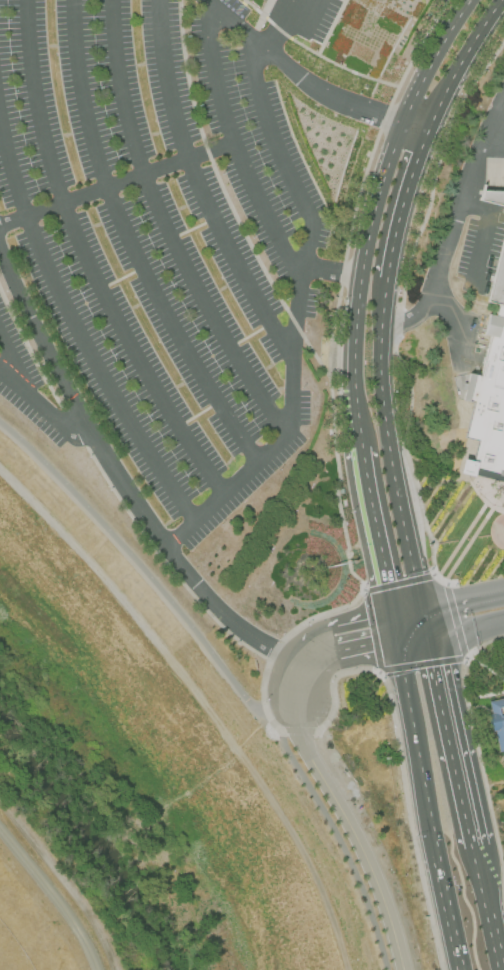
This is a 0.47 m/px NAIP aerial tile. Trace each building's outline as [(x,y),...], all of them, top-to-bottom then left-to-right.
[(491,306),(501,309),(468,443),(480,446),(472,478),(503,486),(503,255),(491,306)] [(502,755),(503,754),(503,701),(491,704),(502,755)]
